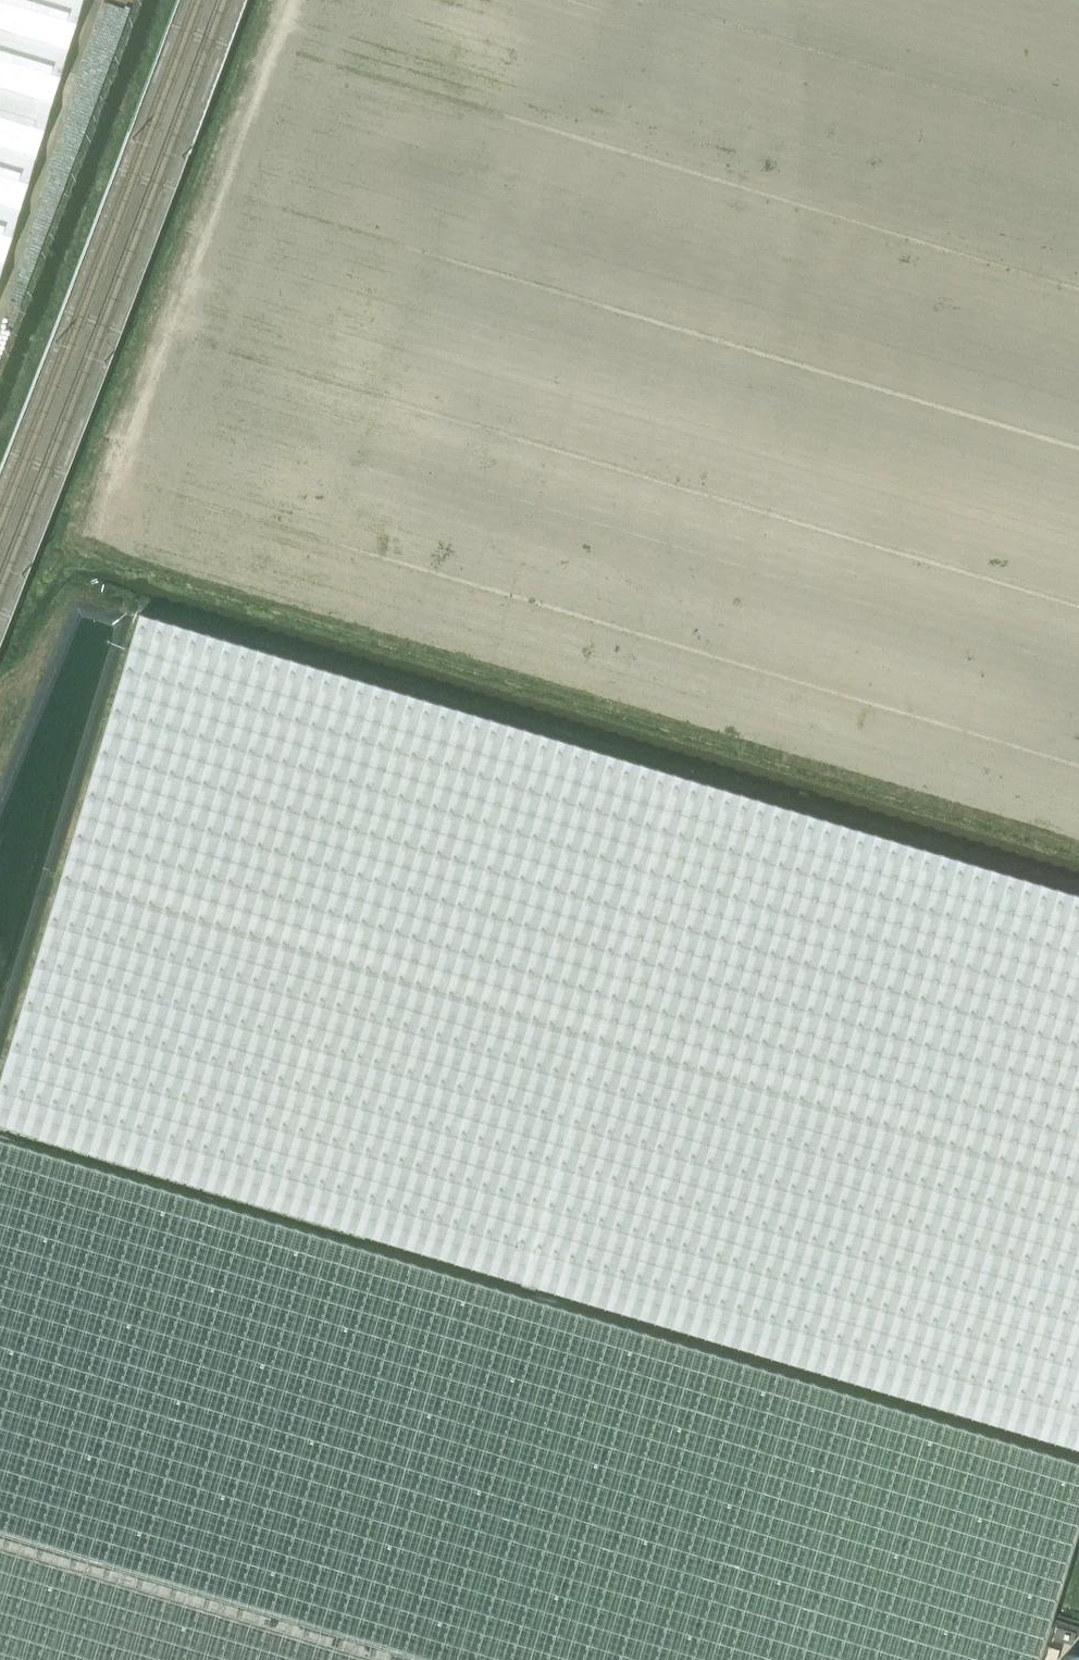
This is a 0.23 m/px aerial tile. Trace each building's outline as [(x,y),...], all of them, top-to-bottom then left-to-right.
[(79,0),(0,0),(0,261),(79,0)] [(138,613),(0,1074),(0,1126),(1078,1449),(1078,895),(138,613)] [(1078,1522),(1078,1463),(0,1140),(0,1659),(1038,1659),(1078,1522)] [(1078,1651),(1077,1651),(1075,1651),(1073,1651),(1071,1652),(1070,1652),(1068,1653),(1067,1654),(1065,1655),(1063,1656),(1062,1657),(1061,1658),(1059,1659),(1078,1659),(1078,1651)]
